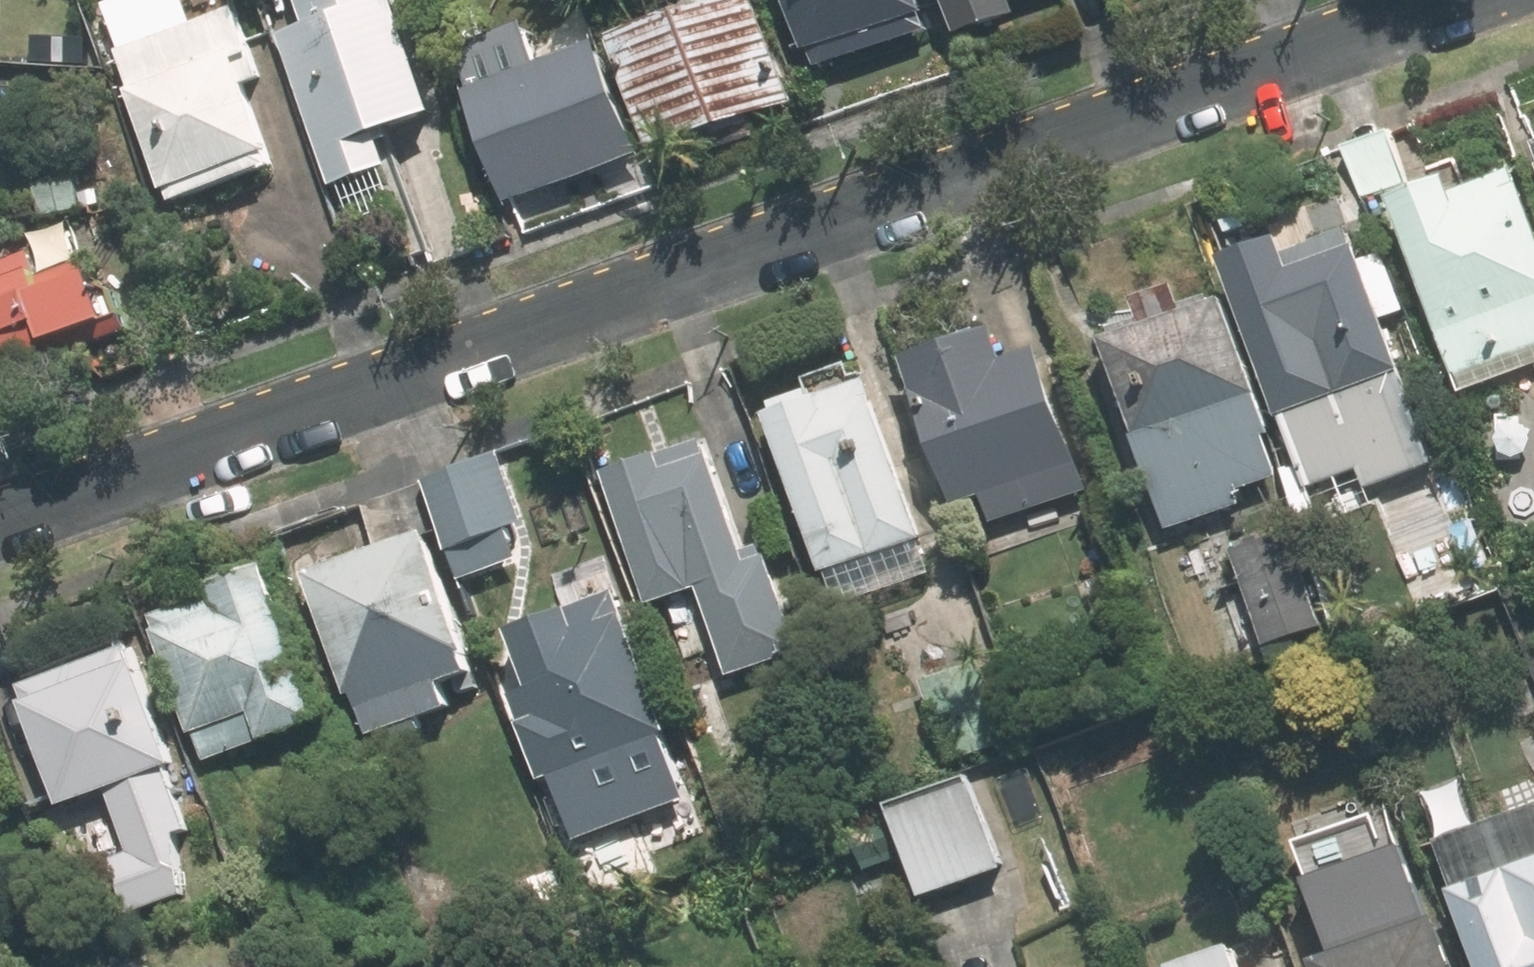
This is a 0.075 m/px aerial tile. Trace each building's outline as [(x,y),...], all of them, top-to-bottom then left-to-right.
[(213,0),(212,0),(189,8),(196,26),(185,30),(175,2),(114,23),(124,51),(120,53),(134,90),(129,91),(164,191),(170,190),(176,203),(274,168),(268,155),(273,153),(240,64),(259,57),(242,9),(218,18),(213,0)] [(283,37),(336,187),(393,167),(381,136),(439,115),(398,0),(298,0),(308,28),(283,37)] [(738,0),(686,0),(663,8),(671,30),(624,46),(662,153),(705,138),(710,154),(759,137),(754,121),(803,104),(767,0),(757,0),(740,6),(738,0)] [(923,33),(919,19),(926,17),(921,0),(790,0),(810,55),(816,54),(821,68),(923,33)] [(966,38),(1025,18),(1018,0),(953,0),(966,38)] [(611,46),(474,95),(512,205),(650,156),(611,46)] [(1515,173),(1452,196),(1447,183),(1393,202),(1455,373),(1458,373),(1465,392),(1533,367),(1533,226),(1515,173)] [(77,212),(71,178),(37,183),(42,219),(77,212)] [(1288,243),(1229,264),(1295,443),(1417,398),(1357,237),(1295,259),(1288,243)] [(29,242),(0,252),(0,375),(48,358),(59,391),(145,361),(130,318),(110,323),(87,259),(41,276),(29,242)] [(1182,310),(1175,293),(1132,308),(1139,326),(1112,336),(1116,345),(1103,349),(1136,438),(1128,441),(1163,537),(1233,511),(1227,495),(1282,475),(1220,307),(1209,311),(1206,302),(1182,310)] [(996,329),(909,362),(971,533),(1089,489),(1040,352),(1009,364),(996,329)] [(854,387),(846,368),(806,382),(809,392),(777,405),(779,414),(771,417),(829,573),(832,572),(845,606),(931,575),(918,541),(924,538),(867,382),(854,387)] [(710,442),(607,476),(677,690),(719,676),(692,593),(753,573),(710,442)] [(475,475),(442,488),(466,558),(500,545),(475,475)] [(1286,537),(1227,558),(1263,660),(1322,639),(1286,537)] [(480,675),(431,538),(310,582),(352,696),(359,694),(376,740),(454,713),(445,688),(480,675)] [(265,746),(327,724),(272,571),(214,592),(217,599),(153,622),(194,739),(200,736),(209,760),(263,740),(265,746)] [(615,809),(689,782),(620,593),(514,633),(534,691),(515,698),(546,783),(598,763),(615,809)] [(137,670),(132,654),(25,692),(31,710),(26,711),(61,811),(110,793),(131,852),(110,859),(129,913),(181,894),(177,834),(190,830),(169,771),(178,769),(143,669),(137,670)] [(989,662),(924,685),(952,764),(1018,740),(989,662)] [(1004,872),(970,779),(893,805),(926,899),(1004,872)] [(1436,860),(1451,900),(1475,966),(1533,966),(1533,824),(1436,860)] [(1424,881),(1323,916),(1337,956),(1320,962),(1321,966),(1455,966),(1424,881)] [(1230,948),(1179,966),(1237,966),(1230,948)]
